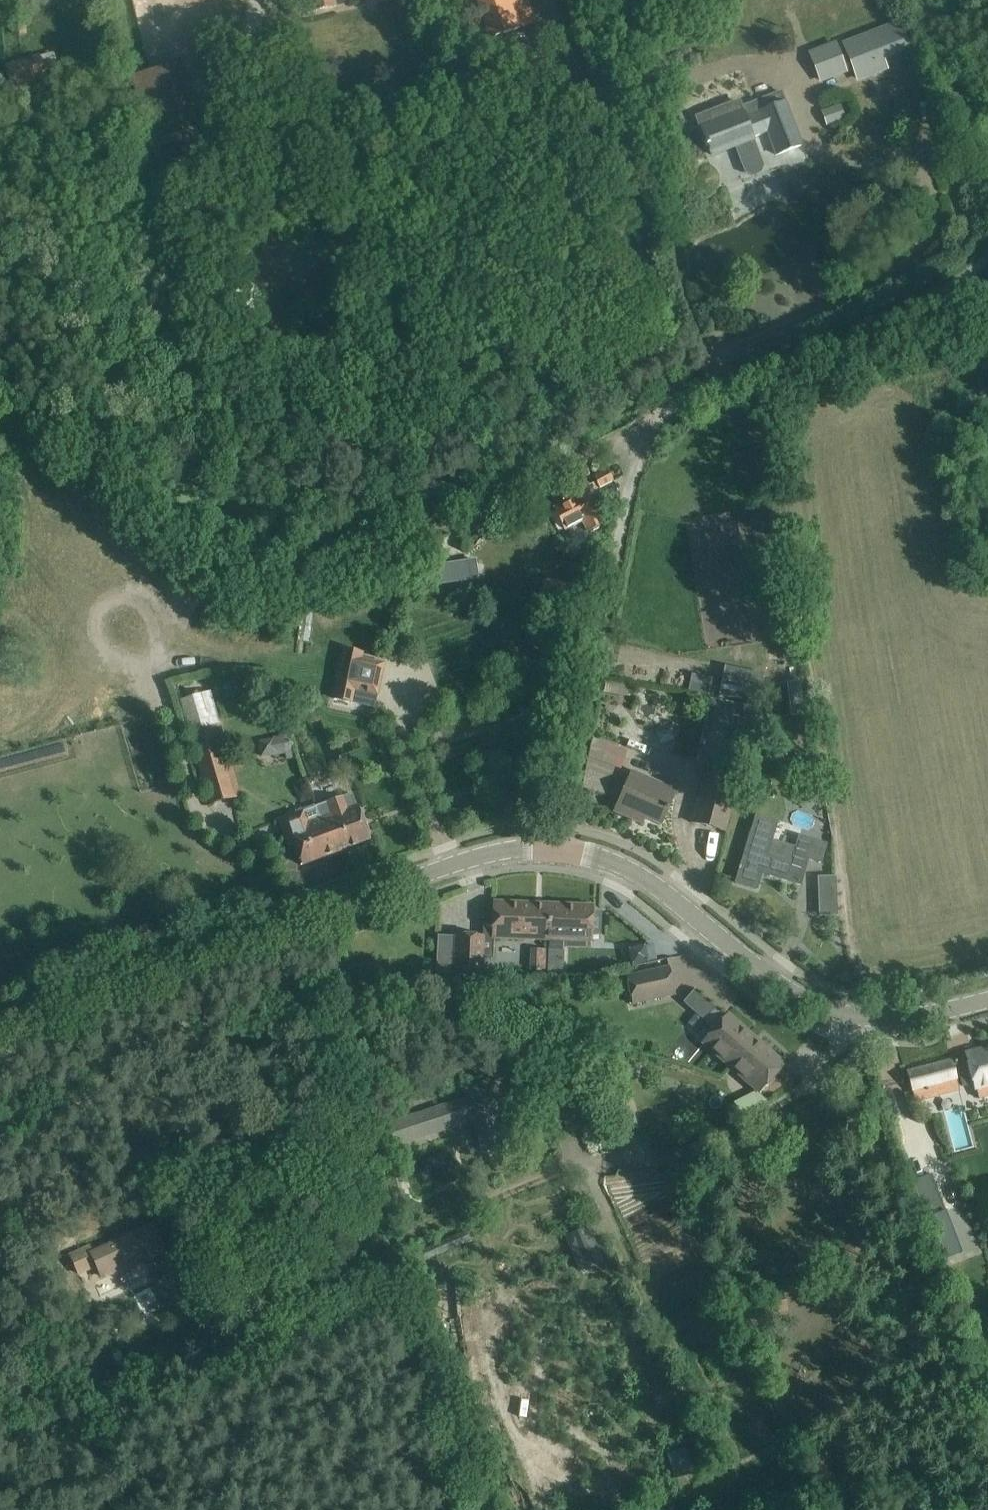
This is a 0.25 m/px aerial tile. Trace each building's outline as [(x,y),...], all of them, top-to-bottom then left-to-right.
[(314,10),(337,5),(336,0),(311,0),(314,10)] [(490,38),(534,24),(527,0),(477,0),(490,38)] [(899,20),(842,42),(857,82),(888,70),(884,59),(910,49),(899,20)] [(40,55),(5,66),(12,88),(13,90),(48,79),(45,71),(58,68),(54,53),(40,56),(40,55)] [(131,69),(144,129),(189,120),(176,59),(131,69)] [(739,99),(695,117),(706,146),(708,145),(712,155),(735,145),(738,153),(745,156),(752,153),(755,146),(752,137),(767,131),(776,155),(802,145),(795,126),(781,90),(742,106),(739,99)] [(830,123),(849,117),(845,103),(826,109),(830,123)] [(609,470),(594,477),(600,488),(614,481),(609,470)] [(571,500),(553,509),(564,532),(582,523),(587,531),(589,530),(591,529),(594,530),(600,527),(600,524),(603,523),(600,517),(607,513),(593,486),(570,498),(571,500)] [(475,587),(475,574),(446,575),(446,587),(475,587)] [(344,650),(334,699),(352,703),(355,690),(376,695),(377,695),(384,663),(361,659),(362,653),(344,650)] [(724,674),(719,695),(757,703),(762,683),(724,674)] [(714,677),(712,687),(719,689),(721,678),(714,677)] [(788,683),(792,715),(803,714),(799,682),(788,683)] [(607,683),(605,692),(629,696),(630,686),(607,683)] [(211,691),(180,700),(189,732),(210,804),(240,795),(219,724),(211,691)] [(699,758),(731,766),(742,725),(734,723),(739,704),(715,698),(699,758)] [(289,733),(257,740),(261,757),(285,752),(286,759),(295,757),(289,733)] [(600,738),(593,759),(626,770),(633,749),(600,738)] [(632,772),(615,811),(633,820),(636,814),(661,825),(675,791),(632,772)] [(704,775),(692,823),(725,831),(737,783),(725,780),(704,775)] [(808,782),(793,798),(804,808),(819,792),(808,782)] [(352,793),(315,807),(319,817),(325,833),(329,831),(336,852),(370,839),(363,821),(358,808),(357,809),(352,793)] [(305,810),(285,818),(288,829),(294,845),(295,846),(302,864),(336,852),(329,831),(325,833),(319,817),(315,807),(305,810)] [(741,863),(736,882),(757,889),(761,873),(800,885),(806,866),(808,859),(821,863),(827,844),(800,835),(799,835),(795,847),(790,861),(767,854),(772,840),(777,822),(756,816),(741,863)] [(821,875),(822,915),(843,915),(842,874),(821,875)] [(484,936),(482,958),(493,959),(493,937),(542,939),(543,904),(493,902),(492,923),(483,923),(483,936),(484,936)] [(543,904),(542,939),(548,940),(564,940),(592,941),(592,934),(600,934),(601,913),(593,913),(593,906),(543,904)] [(456,935),(454,975),(482,976),(482,958),(484,936),(483,936),(456,935)] [(547,970),(547,974),(563,974),(563,954),(564,945),(564,940),(548,940),(548,949),(548,954),(547,970)] [(645,944),(628,948),(632,964),(648,961),(648,960),(655,958),(652,944),(645,945),(645,944)] [(669,967),(626,976),(632,1004),(675,994),(669,967)] [(727,1014),(702,1043),(729,1067),(755,1038),(727,1014)] [(755,1038),(729,1067),(759,1094),(785,1064),(755,1038)] [(958,1065),(963,1086),(973,1084),(974,1089),(976,1088),(979,1098),(987,1096),(987,1051),(966,1057),(967,1062),(958,1065)] [(951,1061),(908,1072),(915,1102),(959,1090),(951,1061)] [(467,1099),(389,1124),(396,1145),(473,1120),(484,1152),(504,1145),(494,1113),(502,1110),(492,1081),(464,1090),(467,1099)] [(931,1176),(914,1181),(927,1218),(944,1211),(944,1210),(940,1201),(931,1176)] [(90,1246),(71,1254),(78,1273),(97,1265),(102,1277),(129,1265),(130,1266),(150,1257),(150,1258),(153,1257),(152,1255),(163,1250),(152,1226),(93,1253),(90,1246)] [(591,1239),(572,1248),(579,1264),(598,1256),(591,1239)]
